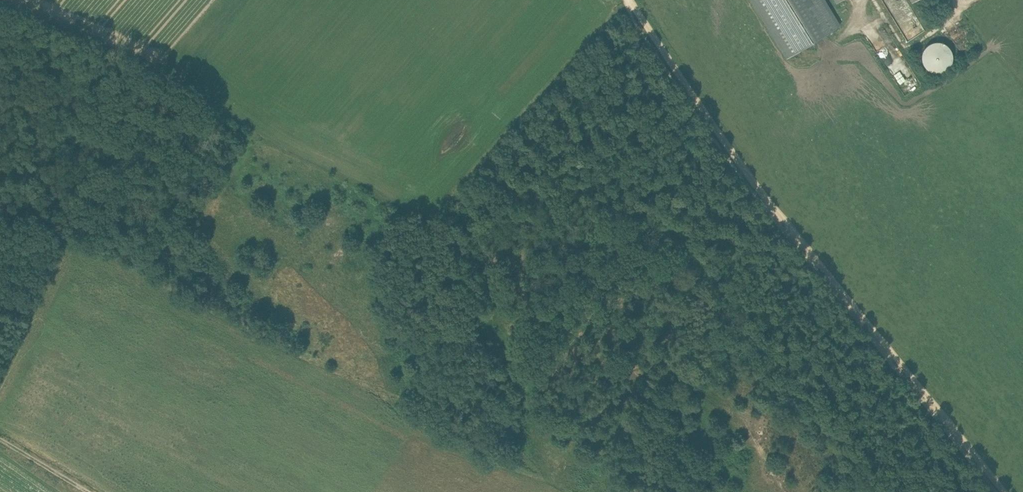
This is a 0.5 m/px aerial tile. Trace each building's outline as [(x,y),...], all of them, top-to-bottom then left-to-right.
[(841,24),(826,0),(753,0),(788,57),(841,24)] [(923,52),(922,57),(923,61),(925,66),(928,69),(933,71),(937,72),(942,71),(947,69),(950,66),(952,61),(953,57),(952,52),(950,48),(947,44),(942,42),(937,41),(933,42),(928,44),(925,48),(923,52)]
